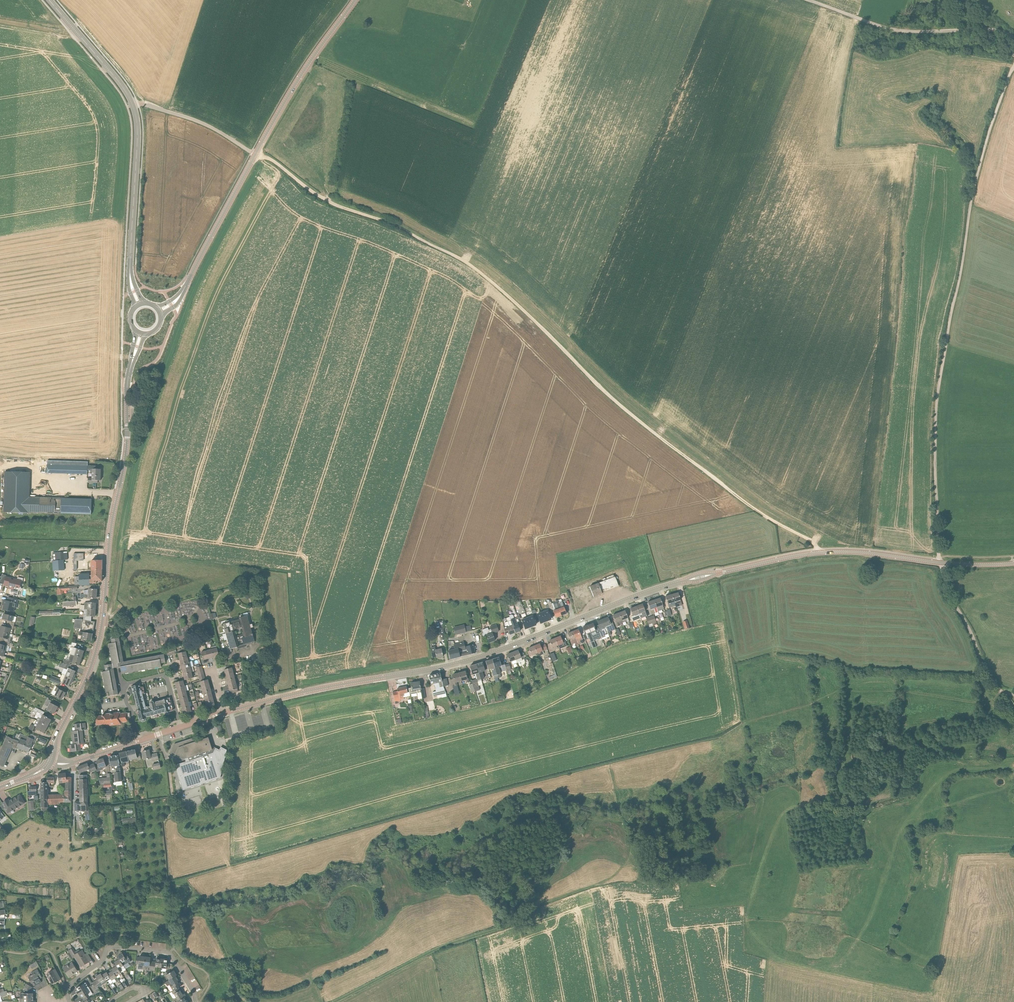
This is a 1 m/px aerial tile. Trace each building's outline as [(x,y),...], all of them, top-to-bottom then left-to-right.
[(101,469),(95,469),(96,466),(47,464),(47,473),(87,474),(87,472),(92,472),(92,478),(88,478),(88,483),(98,483),(98,480),(101,481),(101,469)] [(29,497),(30,472),(6,472),(5,512),(30,513),(31,513),(91,514),(92,499),(39,497),(29,497)] [(63,560),(53,560),(53,561),(54,571),(64,570),(63,560)] [(91,571),(102,571),(102,560),(97,560),(92,560),(91,571)] [(102,581),(102,571),(91,571),(91,575),(90,575),(90,574),(80,574),(80,585),(90,585),(90,584),(97,584),(97,581),(102,581)] [(618,586),(615,577),(614,574),(603,579),(603,581),(598,583),(589,586),(591,591),(593,596),(598,594),(598,595),(602,594),(602,592),(605,591),(606,591),(606,590),(610,589),(614,587),(614,588),(614,587),(618,586)] [(14,580),(11,580),(11,578),(6,577),(4,585),(11,587),(9,594),(18,596),(19,591),(22,588),(21,588),(23,578),(18,577),(17,580),(14,579),(14,580)] [(97,589),(92,589),(89,589),(89,590),(84,590),(84,594),(81,594),(81,598),(84,598),(91,598),(96,598),(97,593),(97,590),(97,589)] [(680,600),(680,597),(678,592),(672,594),(674,602),(676,607),(680,606),(679,605),(682,604),(681,600),(680,600)] [(670,603),(674,602),(672,594),(665,596),(668,604),(669,608),(672,607),(670,603)] [(15,603),(17,603),(18,599),(8,597),(8,601),(5,600),(3,609),(14,612),(15,607),(14,607),(15,603)] [(663,606),(662,603),(660,598),(654,600),(658,612),(658,611),(664,609),(663,606)] [(566,614),(564,607),(562,601),(560,602),(559,600),(556,600),(556,602),(561,616),(566,614)] [(652,614),(658,612),(654,600),(648,602),(650,610),(652,614)] [(561,616),(556,602),(553,603),(555,607),(553,607),(551,601),(548,603),(550,609),(553,608),(553,611),(554,613),(556,618),(561,616)] [(647,616),(644,609),(642,604),(636,606),(639,614),(641,618),(643,617),(647,616)] [(635,615),(639,614),(636,606),(630,609),(632,613),(633,616),(634,620),(637,619),(635,615)] [(92,616),(95,616),(95,610),(84,610),(84,618),(91,620),(92,616)] [(542,612),(546,621),(551,619),(548,610),(542,612)] [(628,618),(627,615),(625,610),(619,613),(622,620),(625,619),(627,623),(629,622),(628,618)] [(537,614),(540,623),(546,621),(542,612),(537,614)] [(618,622),(622,620),(619,613),(613,615),(615,623),(617,627),(619,626),(618,622)] [(3,619),(9,621),(8,624),(14,625),(15,622),(13,622),(14,616),(4,614),(3,619)] [(520,631),(518,624),(516,624),(513,619),(514,619),(513,615),(512,615),(509,615),(510,620),(515,633),(520,631)] [(254,642),(253,641),(254,640),(253,635),(247,616),(239,618),(239,619),(231,621),(223,624),(230,649),(237,647),(238,649),(239,648),(238,646),(237,642),(242,640),(243,644),(244,647),(245,647),(245,645),(255,642),(254,642)] [(527,618),(531,627),(536,625),(532,616),(527,618)] [(611,624),(610,622),(609,621),(608,617),(602,619),(605,626),(608,625),(611,624)] [(91,621),(91,620),(84,618),(83,620),(75,619),(74,628),(78,629),(80,629),(80,631),(79,631),(78,635),(79,635),(81,635),(81,639),(91,641),(95,622),(91,621)] [(522,620),(525,629),(531,627),(527,618),(522,620)] [(607,630),(605,626),(602,619),(597,622),(599,625),(597,626),(602,638),(605,637),(604,635),(608,634),(607,630)] [(515,633),(510,620),(504,622),(506,627),(503,628),(505,635),(509,634),(510,635),(515,633)] [(607,630),(608,634),(609,635),(611,634),(609,629),(614,626),(611,620),(609,621),(610,622),(611,624),(608,625),(605,626),(607,630)] [(588,625),(592,637),(598,634),(599,639),(602,638),(597,626),(594,627),(593,623),(588,625)] [(1,626),(0,630),(0,631),(10,633),(11,628),(13,628),(14,625),(8,624),(7,627),(1,626)] [(464,624),(457,626),(459,634),(466,632),(464,624)] [(493,633),(499,631),(497,624),(490,627),(491,629),(489,630),(488,628),(483,629),(482,630),(483,633),(482,633),(484,637),(487,636),(487,638),(489,642),(495,640),(493,633)] [(442,628),(436,629),(437,635),(440,635),(444,634),(443,628),(443,625),(441,625),(442,628)] [(591,642),(594,641),(592,637),(588,625),(582,628),(584,632),(585,635),(587,634),(589,639),(591,642)] [(581,636),(580,634),(578,629),(573,631),(578,645),(581,643),(580,641),(582,640),(581,636)] [(4,638),(4,641),(10,643),(11,637),(9,637),(10,633),(0,631),(0,637),(4,638)] [(576,645),(578,645),(573,631),(568,634),(570,638),(570,641),(572,644),(575,643),(576,645)] [(563,637),(561,638),(561,636),(555,638),(558,645),(559,649),(567,646),(565,642),(563,637)] [(112,664),(119,663),(122,662),(118,638),(111,639),(112,643),(109,644),(108,644),(108,648),(109,647),(110,651),(109,651),(110,654),(111,657),(110,657),(111,661),(112,661),(112,664)] [(550,649),(558,645),(555,638),(549,641),(550,643),(548,644),(550,649)] [(10,643),(4,641),(3,644),(0,644),(0,649),(5,651),(7,646),(9,646),(10,643)] [(474,648),(473,645),(465,647),(464,641),(453,644),(455,649),(448,650),(449,654),(450,659),(475,653),(474,648)] [(72,642),(72,645),(69,644),(68,648),(73,648),(71,654),(72,654),(82,658),(82,657),(83,658),(84,655),(83,654),(84,651),(77,648),(76,648),(77,644),(72,642)] [(547,649),(545,644),(541,646),(540,644),(534,646),(537,653),(538,656),(544,654),(543,651),(547,649)] [(531,656),(537,653),(534,646),(528,648),(529,650),(527,651),(529,656),(531,656)] [(442,652),(441,649),(435,650),(435,647),(430,648),(432,657),(436,656),(437,658),(443,657),(442,654),(443,654),(443,653),(442,653),(442,652)] [(521,657),(523,656),(521,652),(519,652),(518,650),(513,653),(515,660),(516,663),(522,661),(521,657)] [(513,664),(516,663),(515,660),(513,653),(507,655),(508,657),(506,658),(508,663),(510,662),(512,662),(513,664)] [(82,659),(82,658),(72,654),(68,654),(66,660),(64,660),(63,663),(69,665),(70,665),(71,663),(72,663),(75,664),(80,665),(81,662),(82,662),(83,659),(82,659)] [(158,667),(161,667),(161,663),(166,662),(165,656),(120,664),(120,667),(122,674),(122,673),(125,672),(125,673),(128,673),(128,672),(132,671),(132,672),(135,671),(135,670),(138,670),(138,671),(142,670),(141,669),(145,669),(145,670),(148,669),(148,668),(151,667),(152,668),(155,668),(155,667),(158,666),(158,667)] [(503,671),(506,670),(504,661),(500,662),(499,657),(492,659),(498,677),(498,678),(501,676),(500,674),(498,667),(501,666),(503,671)] [(494,678),(498,677),(492,659),(486,661),(487,666),(488,670),(491,669),(494,676),(494,678)] [(479,672),(480,677),(484,676),(482,672),(485,671),(484,667),(483,662),(476,664),(479,672)] [(120,667),(120,664),(119,663),(112,664),(105,665),(106,671),(102,672),(101,672),(102,676),(103,676),(104,679),(105,679),(105,682),(104,682),(105,685),(106,685),(106,689),(105,689),(106,692),(109,691),(110,696),(117,694),(112,668),(120,667)] [(479,672),(476,664),(475,665),(474,664),(473,664),(473,665),(470,666),(472,675),(475,674),(477,679),(471,680),(472,684),(475,691),(480,690),(479,686),(477,682),(481,680),(480,677),(479,672)] [(226,675),(233,673),(231,665),(226,666),(227,669),(224,670),(226,675)] [(76,671),(71,669),(69,668),(66,676),(74,679),(75,675),(74,674),(76,671)] [(469,682),(469,680),(467,675),(466,675),(465,671),(459,673),(461,681),(465,680),(466,683),(469,682)] [(557,677),(556,674),(555,671),(554,672),(554,674),(549,677),(550,680),(557,677)] [(442,680),(441,678),(440,673),(429,676),(430,681),(431,685),(434,684),(436,691),(433,692),(434,697),(446,694),(443,686),(442,680)] [(457,682),(461,681),(459,673),(453,675),(454,678),(453,679),(454,686),(453,686),(454,692),(459,691),(457,685),(458,685),(457,682)] [(59,684),(61,679),(51,676),(49,680),(59,684)] [(72,683),(74,679),(66,676),(62,683),(64,684),(69,686),(70,683),(72,683)] [(421,693),(422,699),(426,698),(424,688),(421,689),(419,682),(411,683),(411,688),(409,688),(410,696),(410,694),(421,693)] [(238,691),(237,686),(236,683),(228,685),(230,691),(232,690),(233,693),(238,691)] [(143,686),(140,687),(140,684),(131,686),(133,693),(134,693),(139,710),(138,711),(137,711),(140,720),(141,720),(142,721),(142,722),(145,721),(145,720),(145,719),(147,718),(146,717),(154,715),(156,714),(163,713),(164,713),(170,711),(173,710),(170,698),(167,698),(162,699),(162,700),(156,702),(156,703),(154,703),(154,702),(152,701),(150,702),(150,704),(150,707),(146,708),(142,694),(145,694),(143,686)] [(60,690),(60,688),(57,687),(55,690),(57,691),(55,695),(58,697),(62,699),(66,693),(60,690)] [(407,692),(407,691),(406,687),(397,688),(398,691),(393,692),(394,697),(395,702),(400,700),(404,699),(404,697),(410,696),(409,688),(409,692),(407,692)] [(52,703),(53,701),(48,699),(45,705),(48,707),(47,710),(50,712),(54,714),(58,707),(52,703)] [(48,717),(43,715),(45,712),(35,707),(33,712),(36,714),(39,716),(38,717),(41,718),(39,722),(48,726),(51,720),(48,718),(48,717)] [(127,713),(120,714),(120,712),(105,714),(103,714),(103,716),(96,716),(97,725),(104,724),(104,726),(121,724),(121,722),(128,721),(129,723),(131,723),(131,722),(130,716),(127,717),(127,713)] [(44,733),(48,726),(39,722),(36,727),(31,725),(29,729),(34,732),(35,730),(40,732),(41,731),(44,733)] [(76,731),(82,730),(86,730),(85,723),(74,724),(75,727),(76,727),(76,731)] [(17,746),(17,747),(23,750),(28,737),(21,734),(18,738),(20,739),(19,742),(13,739),(12,743),(14,744),(17,746)] [(10,753),(14,744),(12,743),(13,739),(7,737),(0,753),(0,766),(1,766),(7,752),(10,753)] [(35,740),(28,737),(23,750),(29,752),(30,749),(32,744),(33,745),(35,740)] [(171,754),(182,759),(184,759),(185,762),(174,765),(182,790),(219,778),(223,765),(227,750),(220,746),(218,749),(211,745),(208,738),(194,742),(193,738),(174,744),(170,751),(170,752),(170,753),(171,753),(171,754)] [(142,760),(140,754),(136,754),(135,749),(126,752),(129,761),(131,760),(137,758),(138,761),(142,760)] [(152,761),(154,761),(159,759),(157,753),(150,755),(149,750),(146,751),(145,750),(143,751),(142,751),(144,756),(144,760),(151,759),(152,761)] [(129,763),(129,761),(126,752),(119,753),(121,758),(122,763),(121,763),(122,767),(125,766),(124,762),(126,762),(127,764),(129,763)] [(120,766),(119,760),(119,755),(110,757),(110,762),(111,767),(117,766),(120,766)] [(107,767),(105,763),(104,759),(96,761),(97,762),(94,763),(94,765),(96,770),(97,772),(100,771),(99,768),(103,766),(103,768),(107,767)] [(96,770),(94,765),(94,764),(89,766),(87,763),(77,767),(80,774),(87,771),(88,773),(90,773),(96,770)] [(20,795),(14,799),(19,806),(24,803),(20,795)] [(60,802),(63,801),(63,795),(48,795),(48,804),(60,804),(60,802)] [(2,803),(8,813),(19,806),(14,799),(9,801),(8,800),(2,803)] [(81,811),(84,811),(85,815),(89,814),(88,811),(88,801),(81,801),(81,811)] [(87,953),(85,954),(83,950),(76,954),(73,947),(68,950),(73,959),(75,957),(81,966),(91,960),(87,953)] [(131,961),(130,959),(127,955),(124,956),(122,952),(119,953),(120,955),(118,956),(124,965),(131,961)] [(123,966),(124,965),(118,956),(117,957),(118,958),(116,959),(117,961),(114,962),(115,964),(120,971),(125,968),(123,966)] [(144,969),(145,957),(140,956),(139,957),(136,957),(136,962),(136,964),(138,964),(138,965),(139,965),(138,968),(144,969)] [(151,971),(153,962),(150,961),(151,957),(145,957),(144,969),(143,970),(151,971)] [(161,968),(162,959),(156,958),(156,962),(153,962),(151,971),(155,971),(155,967),(161,968)] [(163,973),(169,969),(170,964),(167,963),(167,959),(162,959),(161,968),(167,969),(167,971),(163,973)] [(76,969),(74,965),(72,962),(62,968),(65,972),(68,977),(74,973),(73,971),(76,969)] [(122,975),(120,971),(115,964),(113,966),(114,967),(112,969),(116,976),(119,974),(120,976),(122,975)] [(39,979),(42,977),(37,969),(31,972),(32,974),(28,977),(31,983),(33,982),(36,986),(38,985),(38,984),(41,982),(39,979)] [(59,976),(57,972),(55,969),(48,973),(50,975),(48,976),(52,984),(58,981),(56,978),(59,976)] [(117,977),(116,976),(112,969),(109,970),(110,972),(108,974),(107,972),(111,979),(112,981),(115,979),(116,981),(118,980),(117,977)] [(169,980),(175,976),(177,975),(174,970),(171,972),(169,970),(169,969),(163,973),(165,976),(166,975),(169,980)] [(111,979),(107,972),(104,974),(103,972),(101,973),(106,983),(107,984),(110,983),(108,981),(111,979)] [(102,986),(106,983),(101,973),(98,975),(97,973),(95,975),(97,979),(95,981),(99,987),(102,986)] [(173,991),(180,987),(178,984),(179,983),(177,981),(178,981),(175,976),(169,980),(165,982),(167,986),(169,985),(173,991)] [(86,989),(89,988),(86,983),(76,988),(77,991),(76,992),(77,994),(86,989)] [(185,997),(186,996),(184,993),(183,995),(178,988),(180,987),(173,991),(171,992),(173,994),(174,994),(176,997),(174,999),(173,998),(172,1001),(174,1001),(175,1001),(177,1001),(178,1001),(185,997)] [(89,994),(86,989),(77,994),(79,996),(80,995),(82,998),(83,997),(85,1001),(90,998),(88,994),(89,994)]
